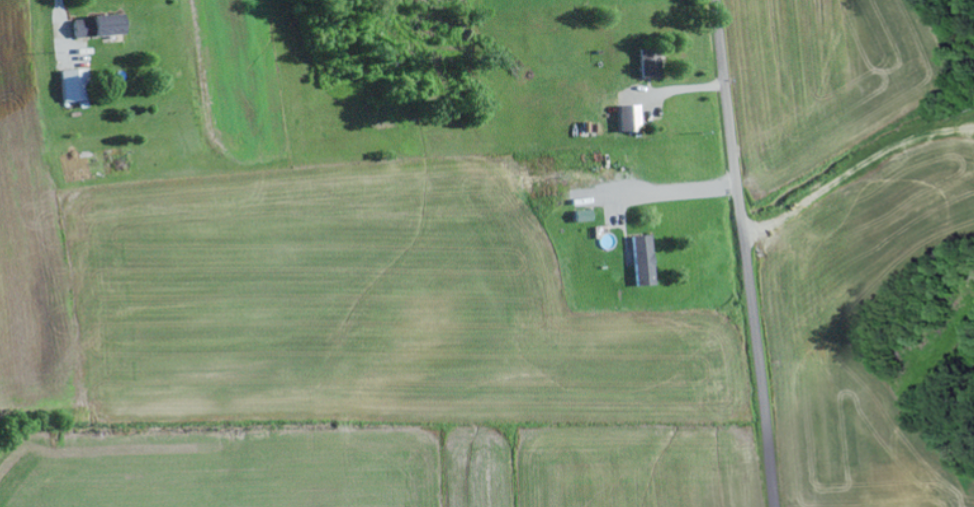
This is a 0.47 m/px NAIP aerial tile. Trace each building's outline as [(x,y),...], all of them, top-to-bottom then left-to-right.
[(74,38),(123,35),(122,16),(73,18),(74,38)] [(658,48),(640,49),(642,78),(659,78),(658,48)] [(90,101),(88,69),(62,70),(63,102),(90,101)] [(640,131),(639,105),(620,106),(621,132),(640,131)] [(636,286),(654,286),(652,236),(634,237),(636,286)]
